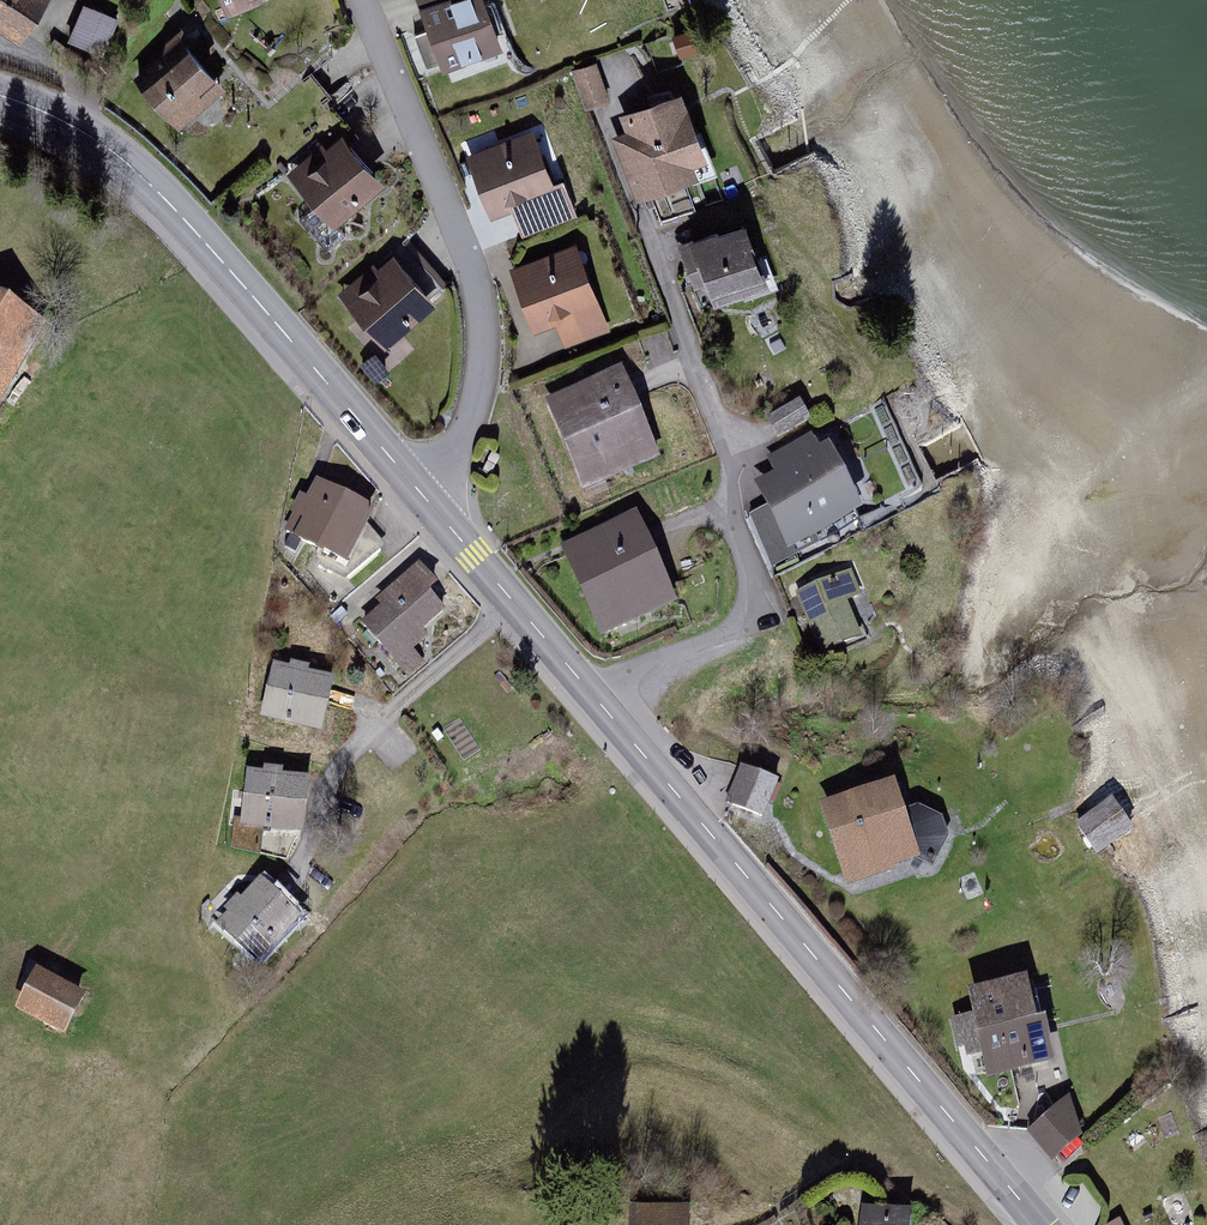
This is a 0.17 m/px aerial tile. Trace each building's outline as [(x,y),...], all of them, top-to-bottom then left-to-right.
[(57,0),(0,0),(0,31),(25,48),(57,0)] [(228,18),(279,0),(220,0),(228,18)] [(447,76),(508,54),(489,0),(420,0),(447,76)] [(122,23),(86,11),(73,50),(109,62),(122,23)] [(179,134),(231,95),(197,50),(145,89),(179,134)] [(599,68),(576,77),(590,115),(613,106),(599,68)] [(686,98),(625,122),(630,136),(616,141),(643,211),(720,181),(686,98)] [(568,209),(542,133),(471,157),(493,221),(514,214),(518,226),(568,209)] [(337,231),(387,191),(346,140),(295,181),(337,231)] [(752,229),(695,250),(719,315),(776,294),(752,229)] [(612,336),(580,249),(513,273),(537,337),(559,329),(567,352),(612,336)] [(385,353),(437,310),(393,257),(341,300),(385,353)] [(42,330),(0,305),(0,401),(42,330)] [(584,500),(663,467),(625,374),(545,407),(584,500)] [(777,431),(809,417),(800,398),(768,412),(777,431)] [(789,555),(868,520),(838,453),(822,460),(815,443),(768,464),(776,482),(760,489),(789,555)] [(377,515),(320,488),(311,506),(301,501),(291,521),(307,528),(298,545),(352,570),(377,515)] [(681,609),(644,520),(567,553),(604,641),(681,609)] [(409,684),(427,669),(414,654),(434,638),(427,630),(455,607),(423,568),(377,606),(384,614),(364,630),(409,684)] [(855,578),(799,600),(826,668),(870,651),(855,614),(867,609),(855,578)] [(327,741),(339,686),(314,681),(316,672),(295,667),(293,674),(277,671),(265,727),(327,741)] [(779,777),(741,763),(728,798),(766,812),(779,777)] [(309,841),(314,783),(290,780),(291,773),(269,771),(268,778),(250,776),(244,835),(309,841)] [(895,778),(821,801),(846,881),(920,858),(895,778)] [(913,806),(915,835),(944,834),(942,804),(913,806)] [(1115,806),(1079,832),(1102,864),(1139,838),(1115,806)] [(256,970),(304,929),(266,886),(245,904),(241,900),(226,914),(233,921),(222,931),(256,970)] [(1029,972),(968,986),(987,1072),(1062,1055),(1052,1012),(1038,1015),(1029,972)] [(69,1041),(91,1000),(41,974),(20,1015),(69,1041)] [(1100,1135),(1073,1104),(1033,1140),(1060,1170),(1100,1135)] [(688,1203),(629,1202),(629,1224),(688,1224),(688,1203)] [(910,1207),(860,1202),(858,1224),(908,1224),(910,1207)]
